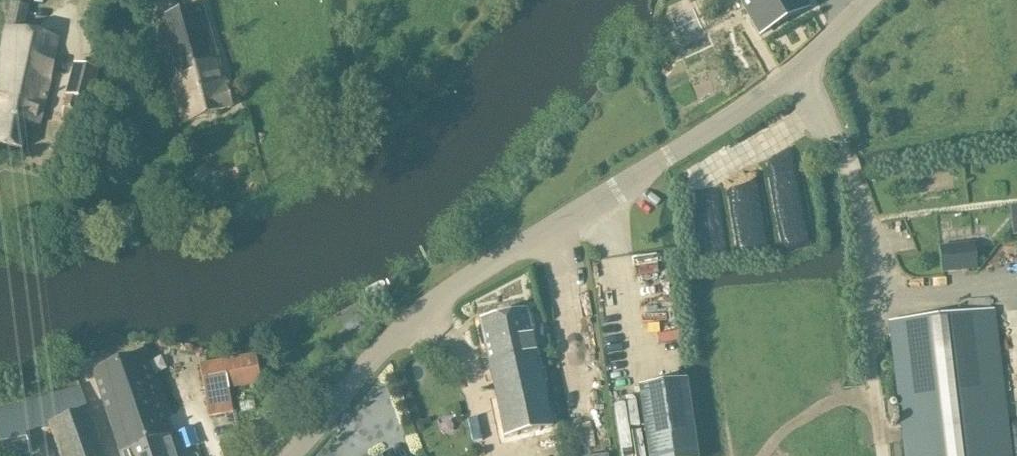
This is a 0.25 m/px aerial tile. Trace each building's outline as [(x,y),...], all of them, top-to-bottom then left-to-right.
[(808,9),(802,0),(739,0),(759,36),(808,9)] [(58,37),(20,30),(27,5),(10,1),(0,54),(0,145),(21,150),(26,121),(40,124),(58,37)] [(693,8),(671,18),(680,38),(703,28),(693,8)] [(180,125),(233,107),(204,10),(188,11),(151,21),(169,82),(180,125)] [(72,69),(63,107),(74,110),(80,111),(83,99),(90,74),(72,69)] [(973,244),(939,248),(941,272),(975,268),(973,244)] [(504,436),(551,426),(526,309),(480,319),(504,436)] [(960,315),(888,323),(904,455),(1010,455),(993,311),(960,315)] [(228,388),(261,382),(255,353),(199,363),(208,416),(233,411),(228,388)] [(119,451),(149,441),(154,455),(159,454),(159,455),(176,455),(144,354),(92,370),(119,451)] [(648,455),(697,455),(685,378),(638,386),(648,455)] [(79,387),(0,410),(0,454),(0,455),(11,455),(28,452),(23,433),(49,424),(59,455),(103,455),(79,387)] [(159,454),(154,455),(149,441),(119,451),(120,455),(159,455),(159,454)]
